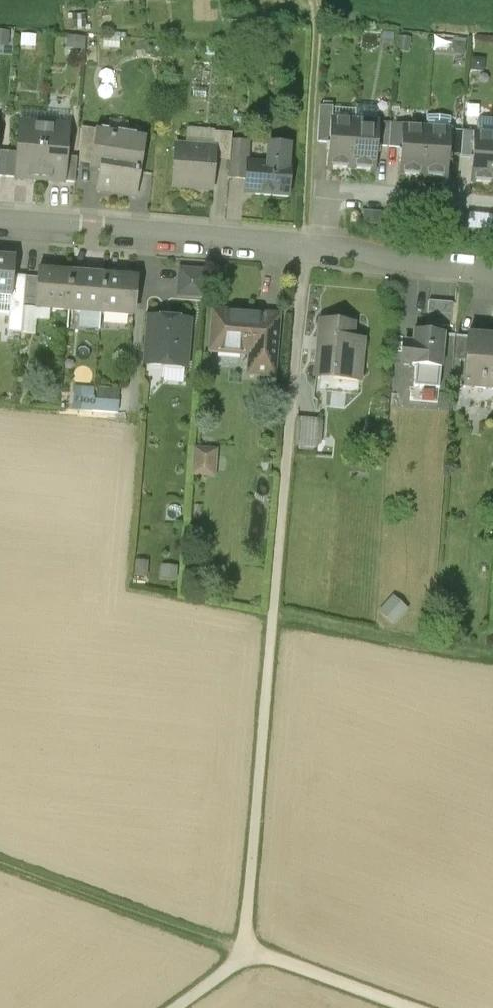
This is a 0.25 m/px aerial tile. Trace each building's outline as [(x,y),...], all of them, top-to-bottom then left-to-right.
[(331,123),(333,123),(334,112),(319,111),(317,138),(330,139),(331,123)] [(44,125),(20,123),(15,179),(39,181),(44,125)] [(333,123),(331,123),(330,139),(328,171),(352,172),(355,124),(333,123)] [(380,126),(355,124),(352,172),(377,174),(380,126)] [(68,127),(44,125),(39,181),(63,183),(68,127)] [(78,167),(91,169),(97,132),(83,130),(78,167)] [(427,132),(402,130),(398,178),(423,180),(427,132)] [(123,135),(117,140),(109,139),(109,133),(97,132),(91,169),(100,170),(97,189),(135,195),(143,138),(123,135)] [(452,134),(427,132),(423,180),(448,182),(450,155),(452,134)] [(187,134),(186,149),(211,151),(212,135),(187,134)] [(463,135),(452,134),(450,155),(462,156),(463,135)] [(234,137),(212,135),(211,151),(214,151),(213,167),(232,168),(233,145),(234,137)] [(474,135),(463,135),(462,156),(472,157),(474,135)] [(474,135),(472,157),(470,186),(492,187),(492,137),(474,135)] [(233,145),(232,168),(246,169),(249,169),(251,146),(233,145)] [(265,145),(262,170),(249,169),(246,169),(243,200),(291,204),(293,169),(290,168),(292,148),(265,145)] [(186,149),(176,149),(172,194),(211,197),(213,167),(214,151),(211,151),(186,149)] [(0,258),(0,297),(12,298),(15,259),(0,258)] [(201,272),(179,270),(176,301),(198,303),(201,272)] [(68,313),(72,274),(38,271),(35,310),(68,313)] [(103,276),(72,274),(68,313),(99,315),(103,276)] [(136,279),(103,276),(99,315),(133,318),(136,279)] [(427,297),(427,322),(451,323),(452,298),(427,297)] [(280,319),(211,313),(207,355),(249,359),(247,377),(275,379),(280,319)] [(188,322),(149,319),(144,368),(184,371),(188,322)] [(356,327),(320,323),(315,382),(362,386),(366,345),(355,343),(356,327)] [(445,336),(414,333),(413,351),(402,350),(400,368),(441,372),(445,336)] [(469,336),(464,385),(492,387),(492,338),(469,336)] [(77,383),(74,407),(115,413),(119,389),(77,383)] [(324,425),(303,423),(300,452),(322,454),(324,425)] [(216,456),(194,454),(191,481),(214,483),(216,456)]
